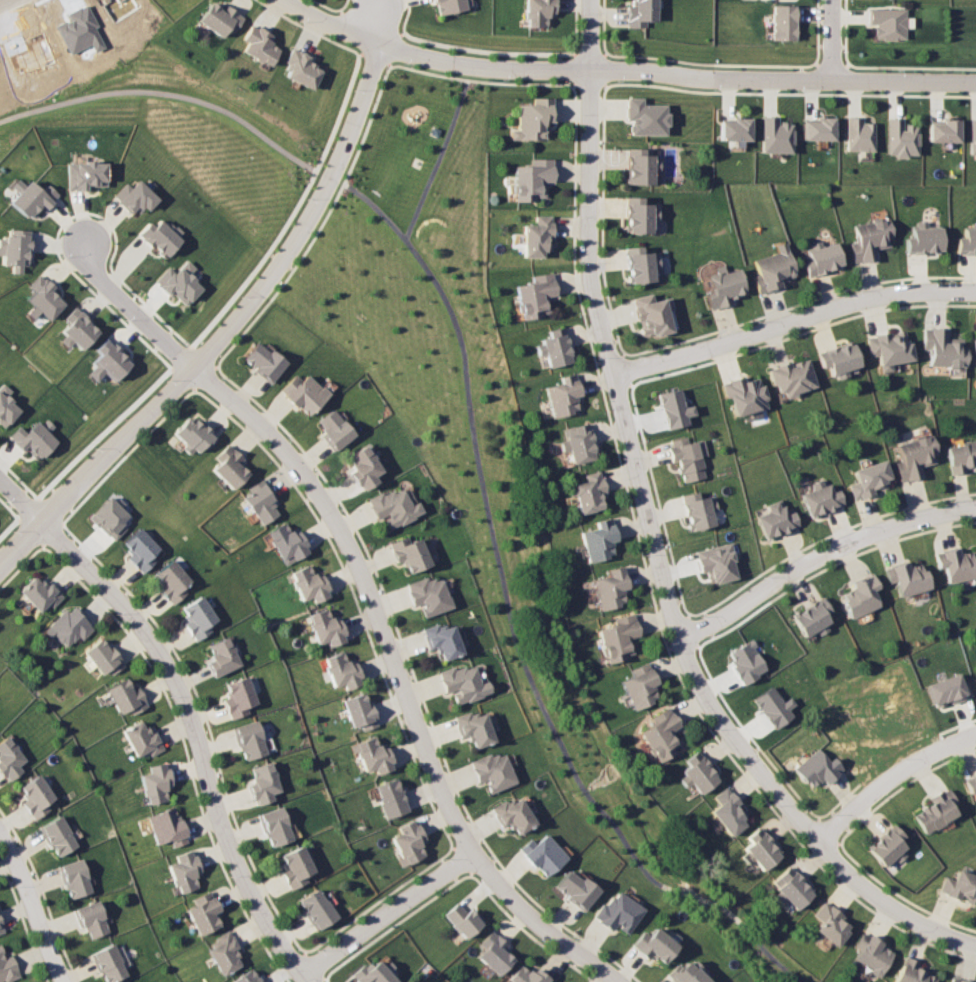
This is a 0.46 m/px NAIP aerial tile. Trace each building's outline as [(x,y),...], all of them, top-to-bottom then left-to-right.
[(435,15),(464,9),(462,0),(432,0),(435,15)] [(546,16),(553,16),(554,0),(525,0),(525,27),(546,27),(546,16)] [(632,4),(626,4),(627,27),(646,27),(646,21),(656,21),(656,0),(632,0),(632,4)] [(224,4),(221,9),(210,1),(196,21),(221,38),(226,30),(231,33),(243,17),(224,4)] [(796,40),(796,5),(774,4),(773,39),(796,40)] [(906,8),(870,9),(871,24),(875,24),(876,39),(907,39),(906,8)] [(240,51),(268,67),(278,48),(266,41),(270,35),(250,23),(240,39),(245,42),(240,51)] [(279,75),(310,90),(320,70),(308,64),(311,57),(292,48),(279,75)] [(547,140),(547,122),(552,122),(553,97),(532,97),(532,104),(518,104),(518,130),(510,129),(510,140),(547,140)] [(667,135),(668,104),(643,104),(643,98),(626,97),(626,119),(630,119),(629,134),(667,135)] [(762,152),(793,153),(793,122),(778,121),(778,116),(762,116),(762,152)] [(846,150),(873,151),(874,122),(862,122),(862,117),(846,117),(846,150)] [(902,118),(887,117),(887,156),(906,157),(906,154),(917,155),(918,125),(902,124),(902,118)] [(750,140),(751,119),(721,118),(720,140),(750,140)] [(803,139),(833,140),(834,119),(804,118),(803,139)] [(928,141),(959,142),(959,121),(929,120),(928,141)] [(430,126),(439,129),(436,136),(428,134),(430,126)] [(653,184),(653,171),(657,171),(658,148),(627,148),(627,184),(653,184)] [(515,166),(515,200),(545,200),(545,181),(553,181),(553,159),(531,159),(531,166),(515,166)] [(65,162),(83,162),(83,160),(93,160),(93,162),(104,162),(105,185),(87,186),(87,190),(72,190),(72,188),(65,189),(65,162)] [(9,186),(15,192),(7,202),(23,216),(25,214),(30,218),(39,209),(42,212),(53,199),(52,199),(56,194),(45,184),(39,190),(27,179),(23,184),(16,178),(9,186)] [(111,195),(129,212),(132,209),(137,213),(143,207),(146,210),(157,198),(136,179),(129,186),(124,182),(111,195)] [(643,197),(627,197),(626,233),(652,233),(652,219),(657,219),(657,204),(642,203),(643,197)] [(542,257),(542,251),(552,251),(552,216),(535,215),(535,224),(523,224),(523,257),(542,257)] [(136,234),(152,249),(154,247),(158,250),(156,251),(163,258),(181,238),(178,235),(182,231),(175,225),(173,227),(167,221),(165,223),(159,218),(152,226),(147,221),(136,234)] [(853,224),(856,240),(849,241),(852,263),(876,259),(874,249),(892,246),(888,219),(853,224)] [(927,221),(912,221),(912,237),(905,237),(905,252),(941,253),(942,227),(927,227),(927,221)] [(964,227),(963,237),(956,237),(956,252),(975,253),(975,228),(964,227)] [(6,235),(1,235),(0,238),(0,255),(0,264),(10,264),(9,272),(20,273),(20,265),(25,265),(25,251),(28,251),(29,236),(27,236),(27,229),(6,229),(6,235)] [(834,241),(822,245),(820,240),(806,245),(811,258),(803,261),(808,277),(842,266),(834,241)] [(753,259),(757,274),(752,275),(757,294),(781,287),(779,281),(795,277),(785,241),(775,244),(777,252),(753,259)] [(627,247),(628,283),(655,281),(654,268),(659,268),(658,253),(642,254),(642,246),(627,247)] [(154,281),(170,296),(173,293),(185,305),(202,288),(193,280),(195,278),(189,273),(195,267),(186,259),(174,272),(168,266),(154,281)] [(710,309),(733,303),(731,297),(745,293),(738,268),(725,271),(724,268),(707,273),(712,291),(706,293),(710,309)] [(517,285),(522,319),(550,315),(547,296),(556,295),(553,272),(532,275),(533,282),(517,285)] [(25,285),(31,291),(24,299),(31,306),(25,313),(31,318),(37,312),(46,320),(63,301),(52,290),(54,288),(42,276),(41,278),(36,274),(25,285)] [(671,297),(654,300),(652,293),(632,297),(642,337),(672,330),(667,309),(673,308),(671,297)] [(62,318),(67,322),(59,330),(63,335),(58,340),(66,347),(71,342),(80,350),(98,330),(88,322),(90,320),(79,310),(78,311),(73,306),(62,318)] [(547,330),(549,338),(535,342),(542,369),(572,361),(563,326),(547,330)] [(929,366),(963,367),(964,338),(946,337),(946,328),(923,327),(922,349),(929,349),(929,366)] [(866,336),(869,356),(878,355),(880,372),(892,370),(891,363),(910,360),(906,330),(866,336)] [(94,349),(99,353),(90,362),(94,365),(87,373),(96,381),(104,372),(114,381),(132,361),(106,336),(94,349)] [(271,384),(282,371),(280,370),(287,361),(271,349),(268,352),(256,342),(242,359),(254,368),(253,369),(271,384)] [(817,352),(822,368),(829,366),(833,379),(849,375),(847,369),(859,366),(852,342),(817,352)] [(817,387),(808,357),(772,368),(781,397),(817,387)] [(544,387),(551,418),(578,411),(574,397),(580,395),(575,372),(559,376),(560,383),(544,387)] [(309,415),(330,392),(321,384),(320,386),(307,374),(301,379),(295,374),(280,389),(284,393),(283,395),(296,407),(298,406),(309,415)] [(725,381),(733,416),(769,408),(761,377),(744,381),(743,377),(725,381)] [(1,427),(18,409),(9,402),(11,400),(6,395),(10,390),(1,382),(0,383),(0,426),(1,427)] [(687,416),(695,414),(692,404),(684,407),(679,388),(657,394),(666,429),(689,424),(687,416)] [(335,451),(355,435),(333,408),(317,421),(323,427),(321,429),(325,433),(322,435),(335,451)] [(173,433),(185,444),(182,447),(190,454),(194,449),(197,453),(203,446),(207,449),(218,438),(213,433),(202,422),(200,424),(195,419),(193,420),(189,416),(173,433)] [(5,436),(22,452),(24,450),(33,458),(37,454),(40,457),(56,441),(47,431),(53,425),(46,418),(39,425),(34,420),(23,431),(17,425),(5,436)] [(563,428),(565,440),(559,441),(561,452),(567,451),(569,463),(594,459),(588,423),(563,428)] [(899,482),(922,477),(919,466),(937,462),(930,435),(896,443),(901,460),(894,462),(899,482)] [(681,482),(705,477),(701,456),(707,455),(703,439),(687,442),(686,436),(667,440),(672,461),(677,460),(681,482)] [(946,445),(950,474),(967,472),(966,466),(975,464),(975,441),(946,445)] [(215,457),(219,461),(212,469),(232,489),(249,473),(243,468),(245,466),(240,461),(244,458),(228,443),(215,457)] [(348,472),(357,486),(360,485),(363,490),(377,481),(374,476),(382,471),(373,458),(375,457),(371,451),(369,452),(364,445),(347,456),(352,464),(351,465),(353,469),(348,472)] [(887,488),(884,480),(890,478),(884,459),(852,469),(856,481),(848,483),(852,499),(887,488)] [(583,474),(585,481),(571,484),(577,514),(602,509),(599,493),(604,492),(599,470),(583,474)] [(240,502),(244,499),(243,497),(251,491),(248,488),(263,478),(276,497),(273,500),(276,505),(274,506),(279,513),(262,524),(253,511),(249,514),(240,502)] [(810,483),(812,489),(800,493),(809,517),(843,505),(837,489),(831,491),(826,478),(810,483)] [(367,498),(378,519),(386,514),(387,516),(383,518),(389,529),(398,524),(399,525),(414,518),(413,516),(422,511),(417,501),(410,504),(401,488),(393,492),(392,489),(382,494),(381,491),(367,498)] [(682,494),(688,529),(713,526),(711,511),(716,510),(715,497),(698,499),(697,492),(682,494)] [(88,516),(109,495),(116,501),(120,497),(126,504),(122,508),(129,515),(123,522),(128,527),(116,540),(110,534),(109,536),(88,516)] [(798,525),(791,507),(784,509),(780,499),(765,505),(768,511),(756,516),(765,539),(798,525)] [(580,531),(587,562),(614,556),(610,541),(616,540),(611,517),(595,521),(596,527),(580,531)] [(268,531),(272,539),(270,540),(274,546),(275,546),(286,565),(309,552),(305,546),(308,545),(299,530),(294,533),(292,530),(290,531),(285,522),(268,531)] [(124,543),(129,548),(128,550),(132,554),(128,557),(144,573),(158,560),(153,555),(161,547),(141,527),(124,543)] [(407,573),(429,563),(418,537),(408,541),(405,535),(387,542),(396,563),(402,560),(407,573)] [(698,572),(709,570),(711,583),(737,578),(730,543),(694,550),(698,572)] [(975,577),(975,560),(974,550),(958,553),(957,548),(934,552),(937,568),(944,566),(947,582),(975,577)] [(154,574),(162,584),(159,587),(173,604),(190,590),(186,585),(192,580),(173,558),(154,574)] [(899,597),(930,589),(922,562),(907,566),(906,561),(885,567),(889,583),(895,581),(899,597)] [(291,572),(294,579),(292,580),(295,587),(296,587),(302,601),(311,597),(314,603),(329,596),(327,589),(329,589),(322,574),(317,576),(315,571),(313,572),(309,564),(291,572)] [(606,569),(607,576),(591,579),(597,610),(624,604),(621,589),(627,588),(622,566),(606,569)] [(879,587),(873,573),(850,582),(853,588),(840,594),(850,618),(880,606),(873,590),(879,587)] [(420,607),(423,617),(452,607),(448,595),(446,595),(439,578),(434,580),(433,577),(426,579),(425,576),(405,583),(408,589),(407,590),(412,606),(421,603),(422,606),(420,607)] [(33,578),(18,592),(39,612),(43,607),(47,611),(51,607),(53,609),(65,596),(51,581),(46,586),(41,580),(38,583),(33,578)] [(181,608),(189,619),(184,622),(196,641),(213,630),(209,624),(218,619),(203,594),(181,608)] [(803,637),(818,629),(829,623),(824,613),(831,610),(825,597),(791,613),(803,637)] [(43,632),(66,609),(69,612),(76,605),(98,628),(85,641),(80,636),(67,649),(54,635),(50,639),(43,632)] [(308,614),(311,622),(309,623),(311,630),(312,629),(318,644),(327,640),(329,646),(345,640),(343,634),(345,634),(339,618),(334,620),(332,615),(330,616),(326,607),(308,614)] [(599,628),(607,662),(634,656),(630,637),(638,635),(633,613),(613,618),(614,625),(599,628)] [(421,629),(425,641),(424,641),(427,649),(433,647),(436,654),(438,653),(441,660),(461,653),(450,624),(445,626),(444,624),(437,626),(436,623),(421,629)] [(209,645),(213,654),(210,655),(212,659),(207,662),(214,677),(241,664),(234,650),(235,650),(232,643),(231,644),(227,636),(209,645)] [(86,651),(102,675),(110,669),(114,675),(128,666),(114,645),(109,648),(103,639),(86,651)] [(728,653),(733,661),(729,664),(741,685),(767,670),(750,640),(728,653)] [(324,657),(327,665),(325,666),(327,673),(328,673),(334,687),(342,683),(345,690),(359,685),(356,678),(361,676),(355,661),(350,663),(348,658),(346,659),(342,650),(324,657)] [(632,710),(657,699),(652,685),(656,683),(648,662),(630,670),(632,676),(620,681),(632,710)] [(451,693),(455,704),(465,700),(466,702),(481,696),(481,695),(490,691),(486,680),(479,682),(473,665),(464,668),(463,665),(453,669),(452,665),(437,671),(440,677),(438,678),(444,693),(455,688),(456,691),(451,693)] [(926,684),(933,704),(950,699),(952,703),(970,697),(962,672),(926,684)] [(224,683),(228,696),(224,698),(231,719),(250,712),(248,706),(257,703),(247,675),(224,683)] [(107,689),(127,678),(133,690),(140,686),(151,706),(133,716),(130,710),(121,716),(107,689)] [(790,696),(782,701),(773,686),(754,697),(772,728),(793,716),(789,708),(795,704),(790,696)] [(342,699),(352,727),(361,724),(363,730),(377,725),(375,719),(376,719),(369,698),(365,699),(363,691),(342,699)] [(649,717),(652,723),(639,731),(656,761),(681,747),(671,730),(679,725),(668,706),(649,717)] [(452,716),(460,737),(465,735),(467,741),(471,740),(473,748),(493,741),(483,713),(477,715),(476,712),(469,714),(468,711),(452,716)] [(232,727),(244,761),(268,753),(256,719),(232,727)] [(123,730),(141,722),(145,730),(150,728),(152,732),(158,729),(169,750),(153,758),(151,755),(146,757),(144,754),(136,758),(123,730)] [(4,776),(5,775),(11,782),(25,771),(21,766),(28,760),(8,735),(0,741),(0,771),(4,776)] [(350,744),(374,735),(377,745),(380,744),(381,748),(387,746),(393,761),(390,762),(393,768),(376,774),(374,768),(365,772),(360,757),(359,758),(356,751),(353,753),(350,744)] [(844,769),(834,757),(829,761),(818,747),(794,768),(812,788),(822,780),(826,784),(844,769)] [(683,761),(688,767),(676,776),(687,789),(691,786),(698,794),(718,778),(696,750),(683,761)] [(485,784),(489,793),(516,782),(504,753),(498,756),(496,753),(490,755),(489,752),(470,761),(472,767),(471,767),(477,783),(486,779),(487,783),(485,784)] [(251,768),(254,777),(252,778),(253,782),(248,784),(253,800),(256,799),(258,806),(274,801),(272,794),(281,790),(276,776),(277,775),(274,768),(273,769),(270,761),(251,768)] [(143,775),(149,805),(170,801),(168,787),(174,786),(171,769),(168,770),(167,763),(151,766),(152,773),(143,775)] [(22,802),(36,822),(54,809),(50,804),(58,798),(40,774),(22,787),(26,793),(24,795),(27,798),(22,802)] [(971,794),(975,792),(975,775),(965,779),(971,794)] [(374,785),(380,799),(379,799),(380,803),(379,803),(385,819),(410,808),(401,786),(399,787),(398,786),(399,785),(397,779),(395,779),(394,777),(374,785)] [(717,804),(709,810),(728,836),(750,820),(725,787),(712,796),(717,804)] [(925,833),(958,816),(953,806),(958,803),(949,787),(929,797),(932,804),(914,813),(925,833)] [(513,828),(516,834),(535,822),(519,797),(508,804),(504,799),(490,808),(501,827),(506,824),(510,830),(513,828)] [(258,814),(266,837),(268,836),(272,847),(294,839),(282,805),(258,814)] [(149,817),(175,807),(179,816),(184,814),(191,834),(188,836),(190,842),(175,848),(172,840),(160,844),(149,817)] [(40,827),(58,858),(80,845),(62,814),(40,827)] [(397,826),(400,832),(391,837),(398,850),(397,851),(400,857),(397,859),(401,867),(424,854),(419,846),(421,845),(419,840),(424,837),(417,823),(414,825),(410,819),(397,826)] [(884,866),(894,857),(897,860),(909,849),(900,840),(905,836),(894,823),(867,848),(884,866)] [(753,861),(761,871),(781,854),(758,827),(745,837),(750,844),(739,854),(749,865),(753,861)] [(545,876),(567,858),(546,833),(535,842),(531,838),(519,848),(523,853),(522,854),(533,868),(536,865),(545,876)] [(279,855),(285,868),(281,870),(291,890),(308,881),(305,875),(315,871),(302,844),(279,855)] [(192,851),(194,857),(197,856),(202,870),(197,872),(199,877),(197,879),(200,886),(181,893),(171,867),(180,863),(177,856),(192,851)] [(60,866),(72,899),(94,892),(83,858),(60,866)] [(791,913),(813,892),(788,865),(771,882),(778,890),(774,894),(791,913)] [(582,913),(593,899),(592,898),(598,889),(582,876),(580,879),(567,869),(554,886),(563,894),(561,897),(582,913)] [(963,900),(974,904),(975,897),(975,875),(958,870),(956,879),(945,876),(940,893),(963,900)] [(297,901),(317,930),(338,917),(318,887),(297,901)] [(193,898),(196,905),(187,909),(200,936),(220,926),(214,914),(223,910),(213,889),(193,898)] [(617,928),(625,934),(643,908),(617,891),(613,897),(610,895),(604,904),(601,902),(592,915),(597,919),(596,921),(610,931),(615,923),(618,925),(617,928)] [(74,909),(81,927),(86,925),(92,940),(113,932),(100,899),(74,909)] [(442,913),(464,938),(483,921),(470,907),(465,912),(456,901),(442,913)] [(813,930),(835,946),(852,924),(822,902),(812,915),(820,921),(813,930)] [(655,958),(661,963),(676,945),(653,926),(646,934),(641,930),(629,945),(646,959),(648,956),(653,960),(655,958)] [(233,928),(243,946),(237,949),(241,956),(237,958),(241,964),(224,974),(210,949),(214,947),(212,944),(217,941),(215,938),(233,928)] [(478,943),(483,947),(476,955),(498,975),(513,958),(507,953),(508,952),(503,948),(507,944),(491,929),(478,943)] [(853,959),(879,976),(894,952),(863,932),(854,946),(859,950),(853,959)] [(4,979),(5,981),(11,981),(22,977),(12,954),(5,958),(3,955),(6,953),(1,942),(0,942),(0,981),(4,979)] [(107,981),(117,981),(130,976),(114,944),(93,954),(107,981)] [(709,981),(697,969),(700,967),(693,959),(689,964),(685,960),(679,966),(675,963),(663,974),(670,981),(708,981),(709,981)] [(939,973),(904,959),(894,981),(935,981),(939,973)] [(357,977),(354,980),(356,981),(397,981),(387,971),(392,966),(388,963),(383,967),(376,960),(372,963),(370,961),(366,965),(363,963),(353,972),(357,977)] [(511,981),(548,981),(546,980),(548,978),(535,967),(532,971),(529,968),(527,970),(520,964),(507,979),(511,981)] [(236,981),(262,981),(265,980),(254,966),(235,981),(236,981)]
